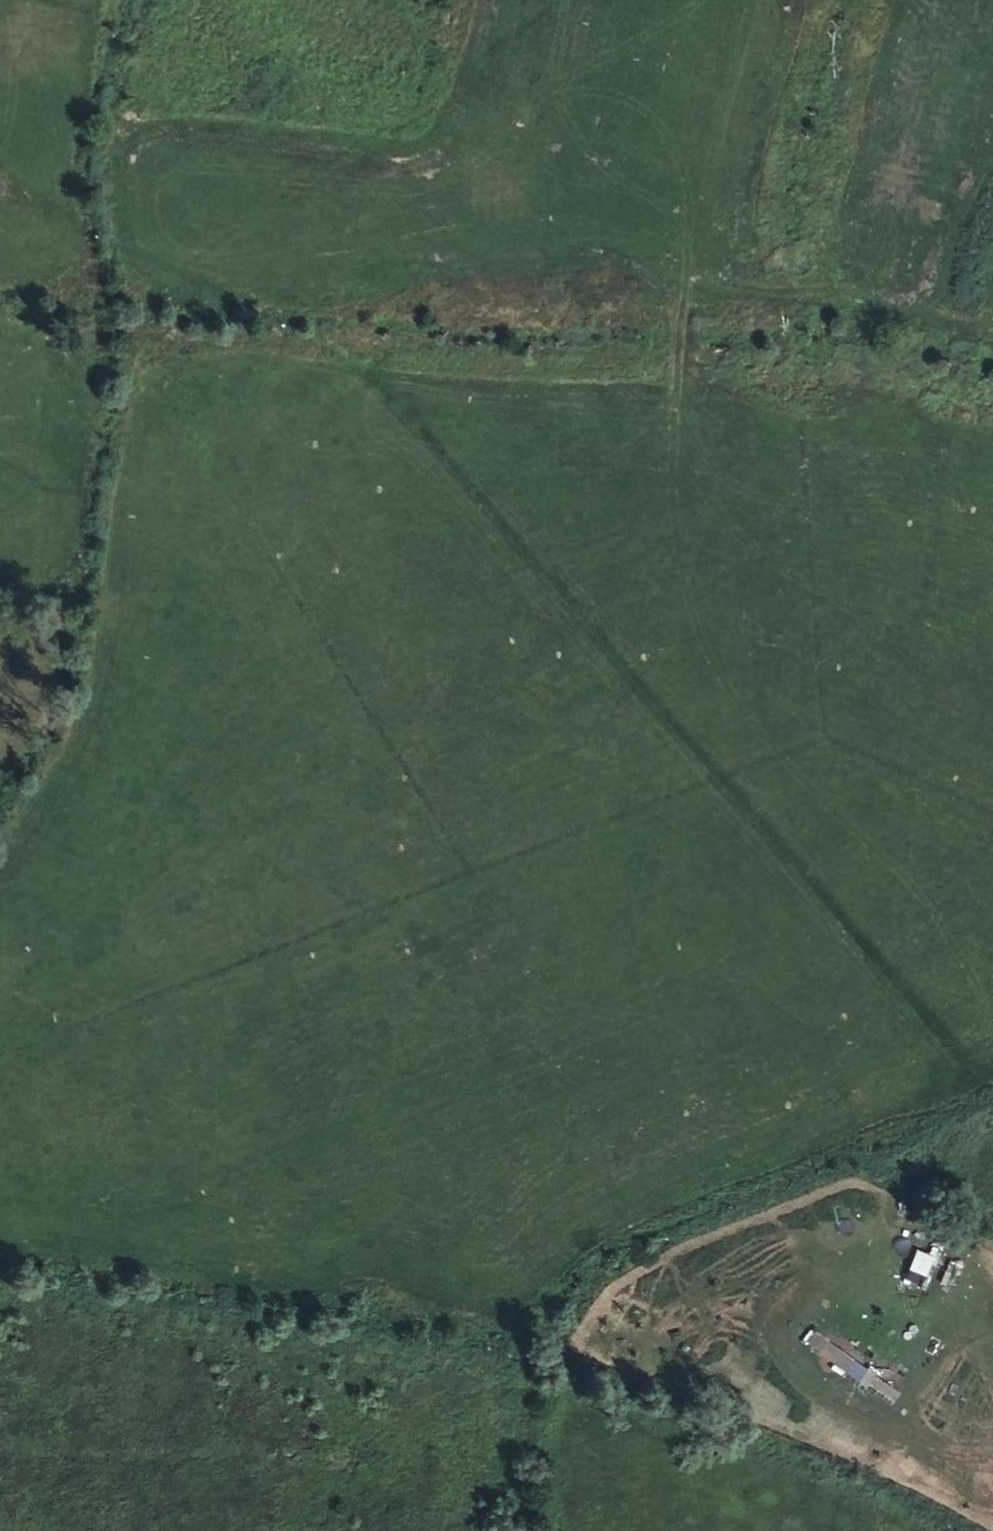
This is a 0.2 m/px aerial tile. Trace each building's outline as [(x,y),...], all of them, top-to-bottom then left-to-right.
[(926,1276),(934,1256),(915,1248),(907,1268),(926,1276)]
